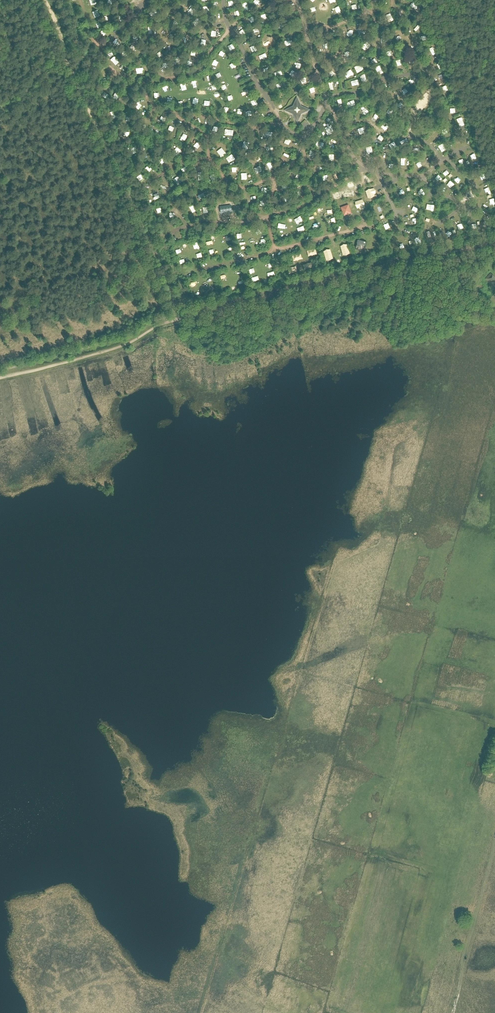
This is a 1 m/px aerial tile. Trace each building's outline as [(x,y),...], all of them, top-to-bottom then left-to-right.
[(292,69),(294,62),(288,60),(286,67),(292,69)] [(220,100),(225,98),(223,92),(217,95),(220,100)] [(131,107),(136,103),(132,99),(128,103),(131,107)] [(287,109),(287,112),(293,115),(296,121),(299,121),(302,114),(307,112),(307,109),(301,106),(298,99),(296,99),(293,106),(287,109)] [(170,176),(165,179),(168,184),(173,181),(170,176)] [(220,207),(221,214),(232,212),(231,205),(220,207)] [(349,212),(349,214),(351,213),(348,205),(341,208),(343,214),(349,212)] [(356,249),(364,251),(365,245),(366,245),(366,243),(358,240),(357,243),(358,243),(356,249)] [(494,288),(494,278),(491,274),(485,279),(494,288)]
